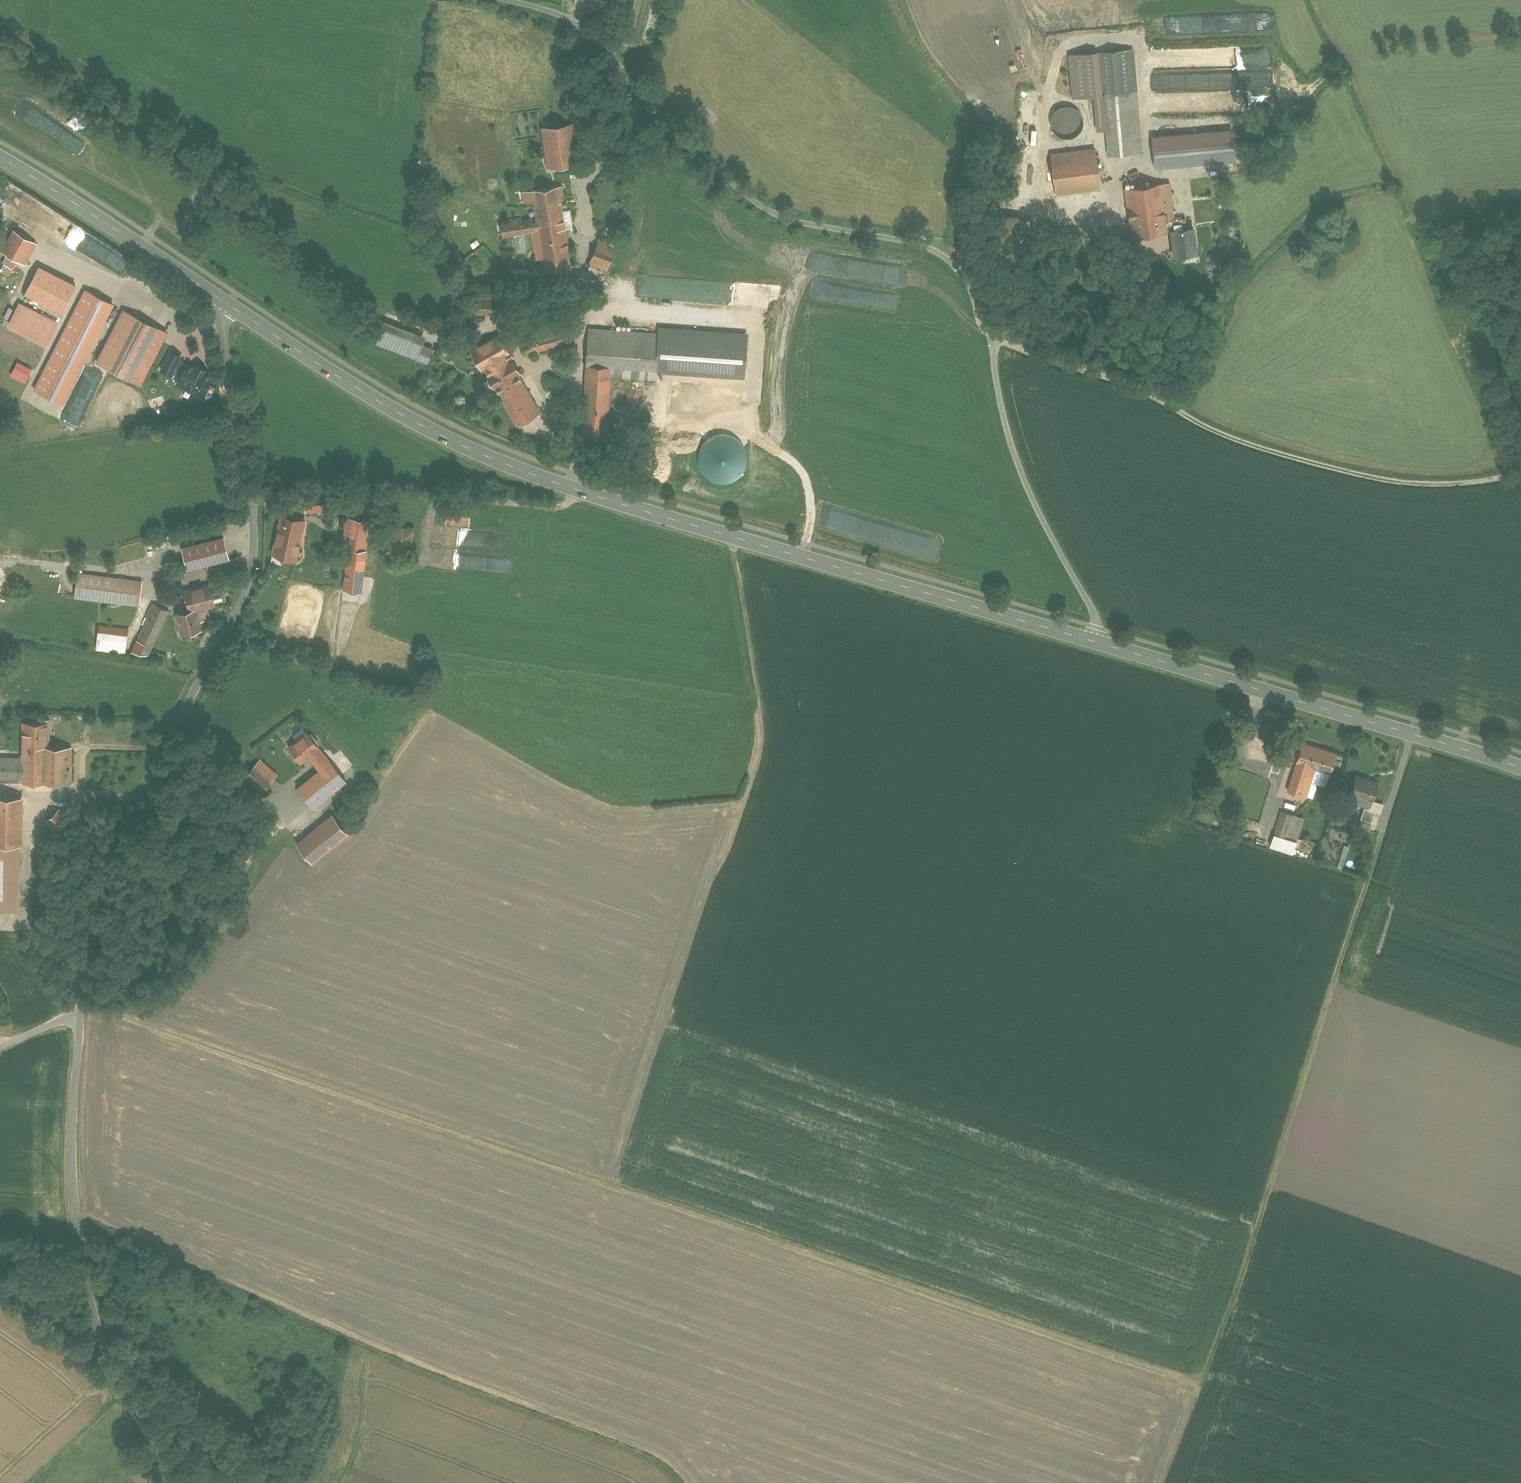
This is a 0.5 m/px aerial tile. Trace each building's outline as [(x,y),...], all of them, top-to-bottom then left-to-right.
[(1141,152),(1131,46),(1097,49),(1107,155),(1141,152)] [(1024,95),(1023,145),(1033,145),(1034,95),(1024,95)] [(1082,114),(1077,109),(1071,105),(1066,105),(1059,107),(1054,111),(1051,116),(1051,123),(1053,129),(1057,134),(1062,137),(1068,137),(1075,135),(1080,132),(1083,126),(1083,120),(1082,114)] [(576,121),(540,126),(544,160),(545,168),(582,163),(576,121)] [(1201,145),(1153,149),(1154,168),(1194,164),(1203,164),(1202,157),(1201,145)] [(1050,152),(1055,196),(1100,191),(1095,148),(1050,152)] [(1170,181),(1122,187),(1128,236),(1169,231),(1172,255),(1197,252),(1194,224),(1176,226),(1170,181)] [(563,215),(558,185),(517,191),(519,204),(532,202),(535,220),(530,220),(530,218),(498,222),(500,237),(531,233),(535,260),(540,259),(542,275),(570,271),(565,234),(578,232),(575,213),(563,215)] [(1020,236),(1020,215),(995,215),(995,252),(1020,252),(1020,236)] [(23,265),(35,243),(26,238),(31,230),(17,223),(13,231),(11,230),(0,250),(0,252),(23,265)] [(616,245),(597,238),(588,264),(607,271),(616,245)] [(525,252),(524,243),(515,244),(516,253),(525,252)] [(95,246),(95,248),(89,248),(89,254),(107,255),(108,247),(95,246)] [(39,268),(25,296),(61,313),(75,286),(39,268)] [(468,289),(467,314),(499,315),(500,290),(468,289)] [(113,305),(85,291),(35,388),(63,403),(113,305)] [(57,324),(19,304),(7,327),(46,346),(57,324)] [(139,387),(167,332),(120,309),(93,364),(139,387)] [(378,347),(426,365),(433,348),(422,343),(425,335),(388,321),(378,347)] [(587,327),(583,375),(581,429),(608,429),(610,377),(655,381),(659,333),(587,327)] [(567,333),(541,340),(544,353),(571,345),(567,333)] [(541,410),(497,334),(470,349),(514,425),(541,410)] [(181,357),(170,351),(161,371),(171,376),(172,374),(179,359),(181,357)] [(194,367),(179,359),(172,374),(180,378),(176,385),(202,398),(212,376),(206,373),(207,371),(195,365),(194,367)] [(25,383),(32,368),(16,360),(9,375),(25,383)] [(322,499),(301,501),(303,515),(323,513),(322,499)] [(445,504),(444,522),(471,524),(472,506),(445,504)] [(294,561),(304,520),(280,514),(278,521),(269,555),(279,558),(294,561)] [(360,593),(368,521),(343,518),(341,535),(347,536),(341,591),(360,593)] [(411,544),(413,526),(392,524),(390,547),(404,548),(410,549),(411,544)] [(227,560),(221,535),(180,545),(186,570),(227,560)] [(138,606),(141,579),(76,572),(73,598),(138,606)] [(209,620),(206,606),(215,604),(209,582),(180,589),(186,611),(174,614),(180,635),(202,630),(200,623),(209,620)] [(150,652),(168,611),(150,604),(143,616),(145,617),(132,648),(139,652),(149,655),(150,652)] [(95,637),(124,641),(126,628),(97,624),(95,637)] [(70,785),(71,746),(48,746),(48,721),(19,720),(18,756),(0,756),(0,783),(70,785)] [(346,782),(306,730),(286,746),(300,764),(308,758),(318,770),(295,788),(311,809),(346,782)] [(1337,750),(1299,740),(1285,792),(1308,798),(1312,784),(1326,788),(1337,750)] [(276,775),(259,758),(243,775),(261,792),(276,775)] [(1380,782),(1355,773),(1345,802),(1362,808),(1358,822),(1371,826),(1375,812),(1381,814),(1384,804),(1374,800),(1380,782)] [(0,797),(0,913),(19,913),(21,797),(0,797)] [(58,808),(43,820),(52,832),(68,820),(58,808)] [(1304,817),(1283,811),(1275,835),(1297,842),(1304,817)] [(330,813),(293,843),(311,865),(347,835),(330,813)]
